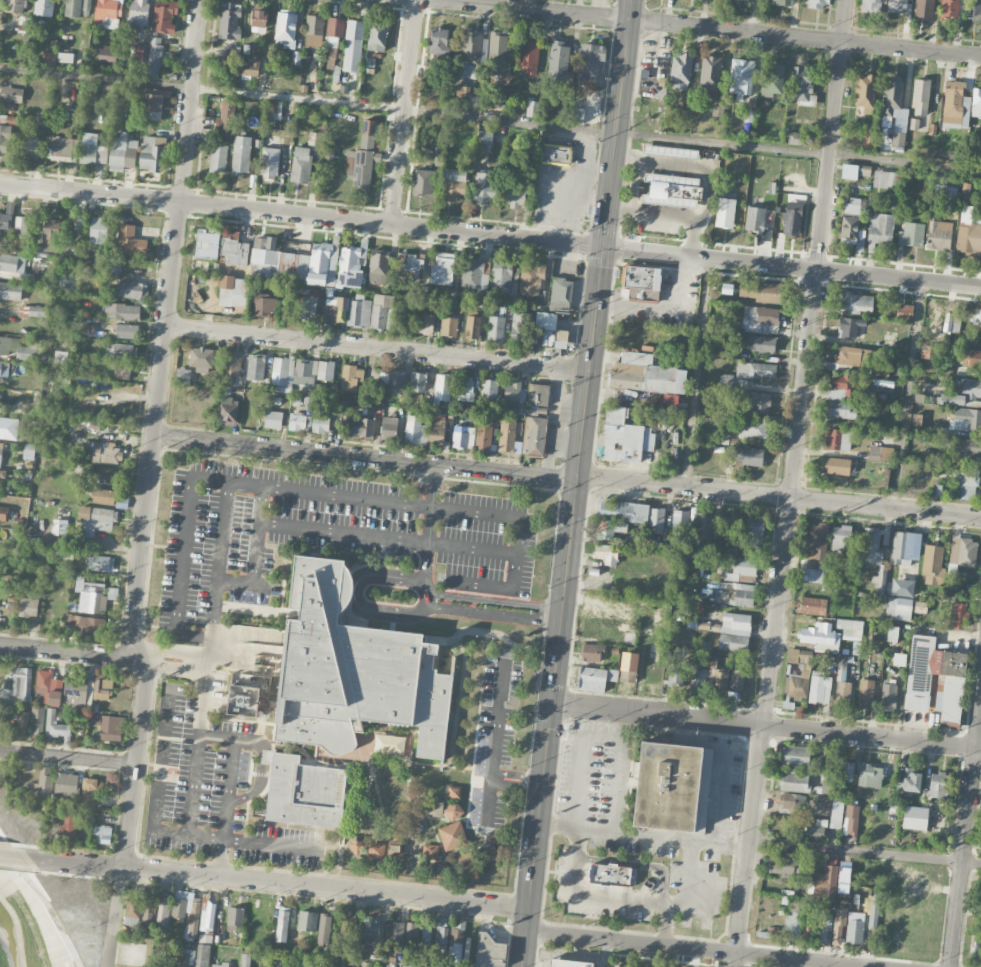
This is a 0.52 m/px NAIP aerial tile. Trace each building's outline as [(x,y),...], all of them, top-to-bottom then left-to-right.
[(6,12),(25,13),(26,0),(7,0),(6,12)] [(35,15),(54,16),(55,0),(36,0),(35,15)] [(65,17),(81,17),(82,0),(66,0),(65,17)] [(82,14),(89,14),(91,0),(83,0),(82,14)] [(108,24),(108,17),(122,18),(123,0),(95,0),(94,23),(108,24)] [(149,0),(129,0),(128,24),(148,25),(149,0)] [(172,34),(180,3),(164,0),(158,0),(151,30),(172,34)] [(828,0),(811,0),(811,7),(828,8),(828,0)] [(869,11),(870,3),(881,4),(881,0),(861,0),(860,10),(869,11)] [(906,0),(888,0),(886,11),(904,14),(906,0)] [(914,16),(933,17),(934,0),(915,0),(914,16)] [(958,19),(960,0),(942,0),(940,17),(958,19)] [(980,19),(980,0),(966,0),(965,18),(980,19)] [(241,39),(241,3),(219,3),(219,39),(241,39)] [(252,28),(266,29),(267,8),(252,7),(252,28)] [(296,10),(276,10),(276,48),(296,48),(296,10)] [(323,15),(307,15),(305,48),(322,48),(323,15)] [(344,18),(330,16),(324,79),(337,81),(344,18)] [(359,72),(364,21),(348,19),(342,70),(359,72)] [(384,52),(389,25),(372,22),(367,49),(384,52)] [(452,28),(432,26),(429,55),(449,57),(452,28)] [(480,79),(481,30),(462,30),(462,79),(480,79)] [(507,31),(490,31),(489,60),(506,60),(507,31)] [(162,37),(149,37),(147,76),(160,77),(162,37)] [(538,76),(539,38),(520,38),(519,75),(538,76)] [(566,80),(570,42),(551,40),(547,78),(566,80)] [(578,77),(598,79),(599,62),(605,63),(606,44),(580,43),(578,77)] [(147,61),(148,45),(134,45),(134,60),(147,61)] [(98,46),(97,63),(116,64),(117,47),(98,46)] [(42,66),(55,67),(56,52),(43,51),(42,66)] [(670,88),(689,88),(691,52),(672,52),(670,88)] [(58,62),(73,62),(73,53),(58,53),(58,62)] [(244,62),(241,73),(256,78),(263,58),(253,55),(250,64),(244,62)] [(698,94),(718,96),(722,57),(703,55),(698,94)] [(752,60),(731,60),(731,94),(752,94),(752,60)] [(782,96),(782,63),(761,63),(761,96),(782,96)] [(792,91),(798,91),(798,104),(813,104),(813,66),(792,66),(792,91)] [(874,75),(856,74),(855,104),(863,104),(862,112),(872,112),(874,75)] [(902,116),(902,76),(883,76),(883,116),(902,116)] [(911,113),(927,114),(929,79),(913,78),(911,113)] [(969,116),(980,117),(980,88),(972,88),(972,94),(963,93),(963,81),(943,80),(941,125),(969,126),(969,116)] [(21,103),(24,89),(0,85),(0,100),(21,103)] [(456,96),(469,97),(470,87),(456,86),(456,96)] [(162,112),(163,91),(146,91),(146,111),(162,112)] [(500,107),(499,94),(486,94),(487,107),(500,107)] [(211,172),(226,173),(234,100),(219,98),(211,172)] [(539,101),(527,100),(526,116),(538,117),(539,101)] [(280,101),(271,101),(271,118),(280,118),(280,101)] [(723,114),(723,106),(713,106),(712,114),(723,114)] [(584,122),(584,108),(573,108),(573,122),(584,122)] [(49,113),(34,112),(34,125),(49,126),(49,113)] [(17,126),(18,117),(0,114),(0,123),(17,126)] [(923,130),(924,120),(911,118),(910,129),(923,130)] [(359,156),(349,156),(348,180),(354,181),(353,189),(371,190),(376,120),(362,119),(359,156)] [(0,125),(0,154),(10,155),(11,125),(0,125)] [(477,152),(493,152),(493,131),(477,131),(477,152)] [(323,145),(324,133),(309,132),(308,145),(323,145)] [(810,132),(785,132),(785,143),(810,143),(810,132)] [(106,163),(107,146),(97,145),(98,133),(82,133),(81,163),(106,163)] [(135,168),(138,140),(127,139),(128,134),(112,133),(109,170),(124,172),(124,167),(135,168)] [(140,171),(163,172),(165,137),(143,135),(140,171)] [(231,174),(248,176),(252,136),(235,135),(231,174)] [(38,158),(39,137),(23,136),(22,158),(38,158)] [(49,160),(77,161),(78,138),(50,137),(49,160)] [(568,167),(570,147),(543,144),(541,163),(568,167)] [(698,150),(643,144),(642,153),(697,159),(698,150)] [(309,183),(313,148),(294,146),(290,181),(309,183)] [(278,179),(279,148),(262,147),(261,179),(278,179)] [(860,173),(869,174),(871,166),(845,162),(842,178),(859,180),(860,173)] [(466,194),(466,168),(447,168),(447,201),(458,201),(458,194),(466,194)] [(413,195),(432,196),(434,170),(415,169),(413,195)] [(475,204),(492,205),(493,172),(475,171),(475,204)] [(899,172),(874,171),(873,187),(898,189),(899,172)] [(703,179),(643,173),(642,182),(650,182),(649,194),(642,193),(641,203),(700,209),(703,179)] [(970,183),(962,182),(961,201),(969,201),(970,183)] [(957,187),(935,184),(933,198),(944,200),(942,210),(954,212),(957,187)] [(508,207),(524,207),(524,189),(508,189),(508,207)] [(731,227),(735,199),(718,197),(715,225),(731,227)] [(862,199),(845,197),(841,236),(858,238),(862,199)] [(802,205),(786,203),(783,235),(799,236),(802,205)] [(763,233),(767,208),(748,205),(743,230),(763,233)] [(980,256),(980,224),(969,222),(971,213),(960,211),(955,253),(980,256)] [(11,229),(11,213),(0,212),(0,228),(11,229)] [(892,243),(894,214),(870,213),(869,242),(892,243)] [(35,217),(17,216),(16,234),(35,235),(35,217)] [(106,247),(110,220),(92,217),(88,244),(106,247)] [(43,219),(42,251),(59,252),(60,220),(43,219)] [(926,248),(948,251),(952,222),(929,219),(926,248)] [(923,222),(899,221),(898,245),(922,246),(923,222)] [(135,239),(135,225),(119,224),(118,253),(147,254),(148,239),(135,239)] [(219,229),(197,228),(197,257),(218,258),(219,229)] [(249,242),(240,242),(240,231),(222,230),(221,264),(248,265),(249,242)] [(250,277),(362,286),(366,245),(340,243),(313,241),(312,254),(276,251),(277,237),(254,235),(250,277)] [(368,283),(386,284),(390,250),(372,248),(368,283)] [(424,254),(401,252),(399,271),(422,274),(424,254)] [(452,280),(452,252),(433,252),(433,280),(452,280)] [(27,258),(0,253),(0,270),(23,274),(27,258)] [(106,276),(119,277),(121,257),(108,256),(106,276)] [(486,292),(490,262),(465,258),(461,288),(486,292)] [(492,292),(511,293),(512,263),(493,263),(492,292)] [(659,302),(662,268),(624,264),(621,299),(659,302)] [(544,266),(521,265),(520,295),(542,296),(544,266)] [(77,276),(61,276),(61,287),(77,288),(77,276)] [(248,306),(248,278),(232,278),(232,306),(248,306)] [(571,310),(571,278),(551,278),(551,310),(571,310)] [(118,298),(145,299),(146,282),(119,281),(118,298)] [(22,299),(22,282),(0,282),(0,299),(22,299)] [(778,283),(740,283),(740,301),(778,301),(778,283)] [(874,295),(841,289),(838,309),(871,315),(874,295)] [(276,317),(276,293),(255,293),(255,317),(276,317)] [(387,330),(390,295),(373,293),(373,299),(326,295),(325,307),(318,306),(319,298),(287,295),(285,320),(336,324),(337,313),(347,314),(346,326),(387,330)] [(913,305),(898,302),(895,318),(910,321),(913,305)] [(140,305),(108,303),(107,318),(140,319),(140,305)] [(48,317),(48,307),(20,306),(20,316),(48,317)] [(779,308),(743,306),(742,323),(751,323),(751,332),(778,333),(779,308)] [(959,332),(959,308),(946,308),(946,332),(959,332)] [(973,308),(973,330),(980,330),(980,308),(973,308)] [(523,312),(512,312),(512,338),(523,338),(523,312)] [(555,329),(557,314),(539,312),(536,344),(554,346),(554,339),(567,341),(568,330),(555,329)] [(481,315),(467,314),(465,339),(478,340),(481,315)] [(433,333),(433,315),(418,315),(418,333),(433,333)] [(490,342),(504,342),(504,315),(490,315),(490,342)] [(459,317),(442,316),(441,337),(457,338),(459,317)] [(865,329),(866,319),(839,317),(838,336),(856,338),(856,328),(865,329)] [(620,343),(639,343),(640,320),(620,319),(620,343)] [(116,338),(138,338),(139,324),(117,324),(116,338)] [(776,337),(749,335),(748,351),(775,353),(776,337)] [(0,336),(0,353),(17,354),(16,359),(35,360),(36,347),(20,346),(20,337),(0,336)] [(137,344),(105,345),(105,359),(137,359),(137,344)] [(213,373),(214,348),(190,346),(189,372),(213,373)] [(833,369),(863,370),(864,347),(834,346),(833,369)] [(240,380),(243,351),(227,350),(224,379),(240,380)] [(683,394),(685,367),(652,365),(652,353),(620,350),(619,371),(608,370),(607,388),(683,394)] [(54,363),(68,363),(68,351),(55,351),(54,363)] [(980,365),(980,351),(962,351),(962,365),(980,365)] [(266,354),(249,352),(246,379),(263,381),(266,354)] [(287,357),(273,357),(273,387),(287,387),(287,357)] [(293,382),(315,386),(316,379),(332,382),(335,363),(297,357),(293,382)] [(0,361),(0,376),(8,377),(9,361),(0,361)] [(116,362),(114,378),(130,379),(131,363),(116,362)] [(776,378),(776,363),(736,362),(735,377),(776,378)] [(360,366),(343,364),(340,391),(357,393),(360,366)] [(175,381),(190,381),(190,369),(176,368),(175,381)] [(405,369),(381,369),(381,390),(405,390),(405,369)] [(411,392),(426,392),(426,372),(411,372),(411,392)] [(450,401),(454,375),(437,373),(434,399),(450,401)] [(856,417),(856,402),(850,402),(849,375),(828,376),(829,418),(856,417)] [(458,402),(473,402),(474,376),(459,376),(458,402)] [(953,378),(953,405),(976,405),(976,399),(980,399),(980,378),(953,378)] [(481,399),(497,399),(498,379),(482,379),(481,399)] [(504,406),(523,407),(525,382),(506,381),(504,406)] [(528,405),(548,407),(551,385),(530,382),(528,405)] [(770,393),(748,391),(746,411),(768,413),(770,393)] [(312,397),(304,396),(303,410),(311,410),(312,397)] [(236,426),(239,399),(221,397),(218,424),(236,426)] [(641,463),(642,451),(653,452),(655,425),(625,424),(626,408),(605,407),(601,460),(641,463)] [(950,408),(950,429),(980,429),(980,408),(950,408)] [(265,427),(281,429),(283,411),(267,409),(265,427)] [(309,430),(309,414),(289,414),(289,430),(309,430)] [(312,431),(328,433),(329,416),(314,415),(312,431)] [(422,416),(406,416),(406,444),(427,444),(427,425),(422,425),(422,416)] [(0,417),(0,438),(16,440),(19,419),(0,417)] [(397,439),(397,417),(382,417),(382,439),(397,439)] [(545,417),(529,417),(529,455),(545,455),(545,417)] [(375,418),(351,418),(351,436),(375,436),(375,418)] [(445,419),(431,418),(429,444),(443,445),(445,419)] [(878,420),(865,419),(864,430),(877,432),(878,420)] [(766,421),(740,420),(739,437),(765,438),(766,421)] [(500,452),(515,452),(515,421),(500,421),(500,452)] [(493,426),(478,424),(476,450),(490,451),(493,426)] [(473,448),(473,427),(454,427),(454,448),(473,448)] [(822,447),(850,451),(852,431),(825,428),(822,447)] [(980,437),(952,437),(952,455),(980,455),(980,437)] [(106,443),(84,442),(84,449),(91,449),(91,462),(121,463),(121,445),(106,445),(106,443)] [(34,460),(36,445),(24,443),(22,458),(34,460)] [(893,460),(893,447),(869,446),(868,459),(893,460)] [(763,465),(763,448),(739,448),(739,465),(763,465)] [(852,460),(823,455),(821,471),(850,476),(852,460)] [(977,498),(976,469),(956,470),(957,499),(977,498)] [(114,505),(116,490),(91,488),(89,502),(114,505)] [(666,506),(596,500),(595,518),(598,518),(597,536),(608,537),(609,530),(626,532),(627,522),(655,524),(654,532),(664,533),(666,506)] [(81,536),(94,537),(94,529),(112,531),(113,522),(117,522),(118,509),(77,506),(76,519),(83,520),(81,536)] [(688,510),(672,510),(672,535),(688,535),(688,510)] [(712,541),(712,513),(696,513),(696,541),(712,541)] [(737,515),(722,515),(722,536),(737,536),(737,515)] [(764,545),(764,516),(746,516),(746,545),(764,545)] [(828,523),(809,522),(807,559),(826,560),(828,523)] [(850,525),(831,525),(831,551),(850,551),(850,525)] [(882,564),(883,527),(863,527),(862,564),(877,564),(876,595),(885,595),(886,565),(882,564)] [(918,566),(919,532),(893,531),(892,565),(918,566)] [(948,564),(974,567),(977,539),(952,536),(948,564)] [(943,546),(925,543),(921,574),(939,576),(943,546)] [(595,562),(620,562),(620,545),(595,545),(595,562)] [(113,571),(114,556),(88,555),(88,570),(113,571)] [(277,744),(355,750),(357,728),(355,727),(356,720),(419,726),(416,757),(445,760),(452,674),(435,672),(437,643),(423,642),(424,633),(348,626),(353,561),(296,556),(291,609),(301,610),(300,619),(288,618),(277,744)] [(757,580),(757,559),(732,559),(732,580),(757,580)] [(799,581),(824,582),(825,569),(800,568),(799,581)] [(106,582),(76,580),(75,591),(79,591),(78,611),(105,613),(106,582)] [(755,586),(731,582),(729,604),(753,607),(755,586)] [(117,599),(117,588),(108,587),(108,599),(117,599)] [(910,613),(913,599),(889,596),(886,609),(910,613)] [(38,599),(20,597),(19,616),(37,617),(38,599)] [(827,599),(800,597),(799,613),(826,615),(827,599)] [(947,626),(965,630),(970,605),(952,601),(947,626)] [(914,612),(927,613),(927,602),(915,602),(914,612)] [(751,614),(722,612),(719,649),(748,651),(751,614)] [(64,627),(77,628),(77,634),(104,634),(105,617),(65,616),(64,627)] [(837,652),(839,634),(854,635),(855,620),(837,619),(836,631),(831,631),(831,623),(812,621),(811,630),(800,629),(799,641),(813,642),(813,650),(837,652)] [(897,626),(888,626),(888,641),(896,641),(897,626)] [(935,636),(912,634),(905,709),(940,712),(939,727),(960,729),(967,652),(933,649),(935,636)] [(582,662),(605,660),(604,643),(581,644),(582,662)] [(829,703),(831,672),(809,670),(811,651),(787,649),(786,662),(798,663),(797,677),(784,676),(782,699),(829,703)] [(635,683),(638,653),(622,652),(619,681),(635,683)] [(845,681),(847,656),(838,655),(835,700),(849,701),(850,681),(845,681)] [(577,688),(604,692),(606,679),(615,680),(617,670),(580,665),(577,688)] [(668,686),(683,686),(683,666),(668,666),(668,686)] [(30,703),(32,668),(13,667),(12,689),(0,688),(0,702),(30,703)] [(707,669),(692,668),(691,687),(706,687),(707,669)] [(728,670),(713,668),(710,689),(726,691),(728,670)] [(60,705),(62,679),(51,679),(52,670),(36,669),(34,697),(43,698),(43,704),(60,705)] [(745,670),(732,669),(731,688),(744,688),(745,670)] [(94,699),(111,700),(112,677),(95,676),(94,699)] [(66,679),(64,707),(92,708),(93,681),(66,679)] [(872,708),(872,680),(858,680),(858,708),(872,708)] [(882,711),(897,711),(897,680),(882,680),(882,711)] [(227,714),(257,717),(260,688),(230,685),(227,714)] [(31,719),(34,719),(34,735),(44,735),(45,707),(31,706),(31,719)] [(70,744),(70,724),(56,724),(56,708),(47,707),(46,736),(63,737),(63,744),(70,744)] [(27,733),(29,712),(19,712),(17,732),(27,733)] [(123,716),(100,715),(99,740),(122,741),(123,716)] [(404,754),(405,735),(375,734),(374,753),(404,754)] [(705,832),(712,748),(640,742),(633,826),(705,832)] [(809,746),(779,746),(779,765),(809,765),(809,746)] [(342,828),(348,770),(300,764),(301,755),(263,751),(262,762),(272,763),(266,820),(342,828)] [(840,781),(852,782),(854,761),(842,760),(840,781)] [(880,788),(883,765),(860,763),(857,786),(880,788)] [(38,787),(37,787),(36,805),(52,806),(54,767),(39,766),(38,787)] [(921,769),(899,767),(896,790),(918,793),(921,769)] [(779,792),(831,792),(831,784),(810,783),(810,769),(779,769),(779,792)] [(949,799),(952,773),(928,770),(925,796),(949,799)] [(78,795),(79,774),(56,773),(55,794),(78,795)] [(95,807),(97,778),(82,778),(81,807),(95,807)] [(460,796),(460,787),(449,787),(449,796),(460,796)] [(804,794),(778,794),(778,812),(804,812),(804,794)] [(844,798),(833,797),(829,828),(841,829),(844,798)] [(441,813),(440,802),(433,803),(434,814),(441,813)] [(467,845),(461,818),(463,818),(459,803),(445,806),(449,824),(438,827),(444,850),(467,845)] [(844,836),(858,836),(858,803),(844,803),(844,836)] [(902,828),(926,830),(928,807),(904,805),(902,828)] [(76,836),(77,816),(60,815),(59,835),(76,836)] [(94,843),(111,844),(112,826),(95,825),(94,843)] [(805,838),(824,839),(824,826),(805,825),(805,838)] [(384,843),(369,843),(369,858),(384,858),(384,843)] [(438,859),(439,845),(424,844),(423,858),(438,859)] [(489,860),(498,857),(494,845),(485,847),(489,860)] [(457,856),(461,873),(476,869),(471,852),(457,856)] [(419,868),(420,855),(408,854),(406,867),(419,868)] [(839,885),(847,885),(849,864),(840,863),(841,855),(821,854),(818,895),(838,897),(839,885)] [(765,874),(797,873),(796,859),(765,860),(765,874)] [(451,868),(443,861),(435,871),(444,877),(451,868)] [(636,864),(588,863),(588,885),(635,886),(636,864)] [(124,916),(140,919),(143,897),(128,894),(124,916)] [(203,898),(192,895),(183,940),(194,942),(203,898)] [(143,933),(152,933),(154,897),(144,896),(143,933)] [(880,897),(871,896),(866,926),(876,928),(880,897)] [(158,925),(169,925),(169,897),(158,897),(158,925)] [(172,917),(184,919),(187,900),(174,898),(172,917)] [(801,902),(791,902),(791,912),(785,912),(784,936),(801,936),(801,902)] [(213,929),(216,906),(202,904),(199,927),(213,929)] [(276,941),(286,942),(290,908),(279,907),(276,941)] [(834,908),(833,945),(843,945),(845,908),(834,908)] [(243,909),(228,909),(227,929),(243,930),(243,909)] [(297,929),(315,931),(317,912),(300,910),(297,929)] [(846,943),(863,943),(864,912),(847,912),(846,943)] [(832,914),(821,913),(820,927),(831,928),(832,914)] [(331,914),(319,914),(318,942),(331,943),(331,914)] [(360,944),(361,915),(342,915),(341,944),(360,944)] [(450,919),(438,917),(433,949),(445,951),(450,919)] [(381,946),(384,921),(366,919),(363,943),(381,946)] [(404,922),(391,922),(390,948),(403,948),(404,922)] [(404,946),(417,947),(420,923),(407,922),(404,946)] [(421,958),(428,959),(429,927),(422,926),(421,958)] [(449,964),(462,964),(463,929),(450,928),(449,964)] [(493,966),(502,966),(505,966),(507,943),(490,942),(491,932),(478,931),(475,966),(493,966)] [(210,944),(197,944),(196,966),(209,966),(210,944)] [(189,954),(181,954),(180,966),(188,966),(189,954)] [(251,954),(241,954),(240,966),(251,966),(251,954)] [(303,956),(301,966),(312,966),(313,958),(303,956)] [(549,958),(548,966),(592,966),(593,963),(549,958)]
